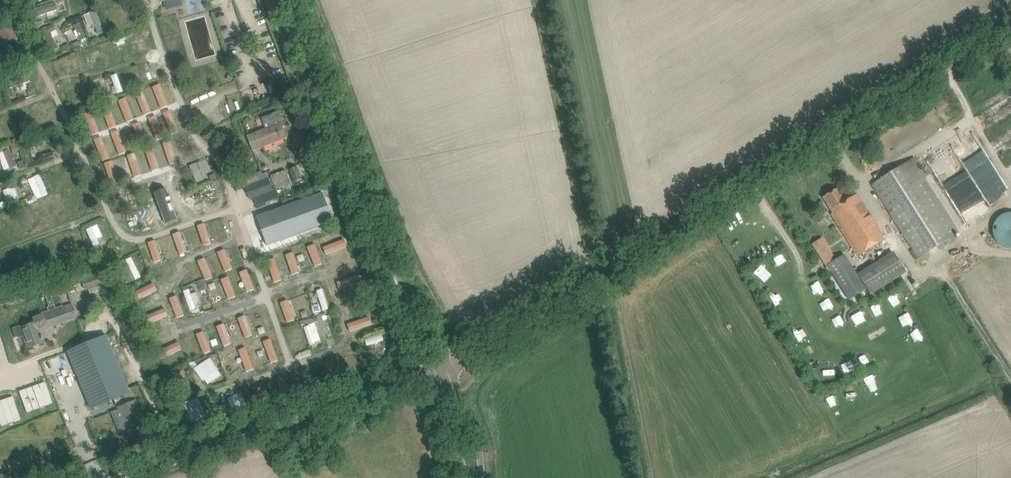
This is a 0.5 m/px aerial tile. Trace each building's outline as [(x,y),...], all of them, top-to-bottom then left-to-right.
[(161,2),(163,2),(165,9),(183,4),(182,0),(160,0),(161,2)] [(34,10),(37,17),(57,10),(54,3),(34,10)] [(89,13),(97,33),(103,31),(95,10),(89,13)] [(74,26),(80,41),(86,39),(79,23),(74,26)] [(40,30),(52,52),(58,49),(50,34),(56,30),(53,24),(47,28),(46,27),(40,30)] [(4,46),(17,40),(11,27),(0,32),(0,37),(4,46)] [(52,33),(59,46),(66,42),(59,29),(52,33)] [(126,36),(134,54),(156,44),(152,37),(147,39),(142,29),(126,36)] [(11,59),(13,65),(19,62),(16,57),(11,59)] [(112,75),(118,92),(123,91),(117,74),(112,75)] [(11,88),(30,81),(28,75),(9,82),(11,88)] [(107,79),(100,81),(106,97),(112,95),(107,79)] [(151,108),(165,103),(159,85),(144,90),(151,108)] [(130,115),(127,106),(139,103),(137,96),(124,99),(126,107),(110,112),(113,120),(130,115)] [(36,117),(48,114),(46,108),(54,106),(52,99),(32,104),(36,117)] [(155,117),(158,128),(179,121),(176,110),(155,117)] [(280,111),(270,115),(265,117),(269,127),(247,136),(253,151),(286,138),(281,126),(285,125),(280,111)] [(11,137),(5,121),(0,123),(0,141),(11,137)] [(180,121),(158,129),(160,136),(183,128),(180,121)] [(137,145),(135,139),(132,140),(129,134),(118,138),(122,150),(137,145)] [(21,144),(28,164),(35,161),(29,147),(35,145),(33,139),(21,144)] [(168,143),(174,160),(186,155),(181,139),(168,143)] [(12,152),(20,151),(18,142),(11,144),(12,152)] [(241,156),(249,163),(253,157),(246,151),(241,156)] [(4,171),(10,168),(3,152),(0,153),(0,161),(4,171)] [(151,154),(141,156),(144,167),(153,165),(151,154)] [(105,173),(128,164),(125,156),(101,165),(105,173)] [(882,178),(872,185),(918,258),(960,232),(925,177),(926,177),(920,166),(914,158),(882,178)] [(71,167),(72,167),(77,181),(86,178),(79,159),(69,162),(71,167)] [(189,166),(196,183),(207,178),(200,162),(189,166)] [(179,185),(181,190),(187,188),(181,166),(168,170),(170,175),(162,177),(165,185),(172,183),(174,187),(179,185)] [(297,167),(290,170),(295,182),(302,179),(297,167)] [(42,194),(43,197),(49,194),(40,174),(34,177),(36,181),(31,184),(37,196),(42,194)] [(148,177),(137,182),(142,194),(153,189),(148,177)] [(268,179),(246,187),(250,199),(272,190),(268,179)] [(3,191),(8,204),(14,202),(14,203),(19,201),(14,186),(8,188),(9,189),(3,191)] [(201,192),(204,208),(226,203),(223,187),(201,192)] [(831,214),(837,223),(858,256),(884,239),(861,203),(856,195),(851,198),(848,193),(843,196),(838,188),(823,197),(833,213),(831,214)] [(60,192),(66,205),(72,202),(67,189),(60,192)] [(77,207),(84,204),(79,190),(72,193),(77,207)] [(320,197),(326,213),(337,209),(331,193),(320,197)] [(176,206),(182,204),(178,194),(164,199),(172,220),(180,217),(176,206)] [(197,196),(191,199),(189,194),(180,197),(183,204),(191,202),(195,214),(203,211),(197,196)] [(134,215),(137,222),(156,214),(153,206),(134,215)] [(313,223),(306,226),(309,234),(325,227),(317,210),(309,214),(313,223)] [(1010,248),(1010,212),(1008,212),(1005,213),(1002,214),(1000,216),(998,218),(996,221),(995,224),(994,227),(993,230),(994,233),(995,236),(996,239),(998,241),(1000,243),(1002,245),(1005,247),(1008,247),(1010,248)] [(27,226),(36,221),(32,214),(23,219),(27,226)] [(281,221),(289,242),(303,237),(296,216),(281,221)] [(213,222),(219,239),(232,235),(226,217),(213,222)] [(258,224),(265,244),(281,239),(274,219),(258,224)] [(202,226),(190,231),(197,251),(203,248),(202,246),(208,244),(202,226)] [(86,230),(93,246),(99,243),(92,227),(86,230)] [(323,235),(325,243),(345,238),(343,230),(323,235)] [(166,243),(172,256),(182,252),(176,239),(166,243)] [(825,240),(814,246),(828,267),(825,268),(829,274),(831,272),(849,300),(867,289),(871,295),(906,272),(895,255),(859,277),(845,254),(836,259),(825,240)] [(148,250),(155,266),(169,259),(162,243),(148,250)] [(26,252),(33,273),(42,269),(35,249),(26,252)] [(223,253),(225,265),(243,261),(240,249),(223,253)] [(288,250),(282,252),(290,277),(299,274),(298,270),(304,268),(299,252),(289,255),(288,250)] [(772,261),(776,269),(783,265),(779,257),(772,261)] [(119,263),(129,283),(141,278),(131,258),(119,263)] [(244,272),(251,268),(248,262),(241,266),(244,272)] [(763,283),(772,275),(761,263),(753,271),(763,283)] [(348,268),(353,286),(362,283),(356,265),(348,268)] [(99,269),(80,276),(85,290),(104,283),(99,269)] [(241,295),(255,291),(249,271),(235,275),(241,295)] [(167,289),(190,284),(188,275),(165,281),(167,289)] [(197,281),(200,289),(207,287),(204,279),(197,281)] [(332,300),(340,298),(335,281),(327,283),(332,300)] [(819,281),(809,285),(813,295),(823,292),(819,281)] [(221,283),(207,287),(213,306),(227,302),(221,283)] [(190,288),(183,290),(190,310),(202,306),(197,291),(191,293),(190,288)] [(316,291),(323,310),(328,309),(322,289),(316,291)] [(344,304),(362,296),(359,290),(341,298),(344,304)] [(13,328),(12,330),(15,338),(25,337),(29,348),(44,343),(43,339),(43,337),(42,337),(39,330),(75,317),(70,303),(63,306),(63,305),(56,308),(50,291),(45,293),(49,307),(48,307),(48,310),(42,312),(43,315),(34,318),(36,323),(22,328),(21,326),(19,326),(13,328)] [(168,315),(180,312),(175,292),(163,294),(168,315)] [(298,317),(308,315),(302,292),(292,295),(298,317)] [(890,307),(898,301),(892,293),(884,299),(890,307)] [(827,297),(818,301),(824,312),(833,307),(827,297)] [(149,302),(150,314),(162,312),(160,300),(149,302)] [(346,313),(353,311),(351,304),(344,306),(346,313)] [(261,314),(255,316),(260,331),(273,327),(268,309),(260,311),(261,314)] [(834,309),(829,318),(838,324),(843,315),(834,309)] [(784,324),(792,319),(785,310),(778,315),(784,324)] [(344,331),(351,328),(344,311),(337,314),(344,331)] [(320,321),(329,318),(327,312),(318,315),(320,321)] [(850,325),(856,322),(853,315),(847,318),(850,325)] [(899,318),(902,326),(911,323),(908,315),(899,318)] [(174,321),(161,325),(171,358),(184,354),(174,321)] [(251,321),(237,324),(241,340),(255,337),(251,321)] [(304,328),(309,346),(316,344),(315,342),(320,341),(315,323),(309,325),(309,326),(304,328)] [(229,325),(217,329),(221,345),(233,341),(229,325)] [(789,332),(794,341),(803,336),(798,327),(789,332)] [(106,335),(67,352),(91,409),(130,393),(106,335)] [(365,340),(367,346),(384,340),(382,335),(365,340)] [(266,340),(274,363),(286,359),(277,336),(266,340)] [(239,343),(220,351),(222,356),(242,349),(239,343)] [(256,361),(255,357),(261,355),(259,347),(253,349),(251,343),(243,345),(249,363),(256,361)] [(801,352),(804,358),(812,353),(809,347),(801,352)] [(238,355),(223,359),(228,379),(242,375),(238,355)] [(370,355),(362,358),(364,364),(361,365),(364,375),(375,371),(370,355)] [(195,370),(202,382),(209,378),(206,373),(215,367),(211,360),(195,370)] [(841,363),(845,372),(853,369),(849,360),(841,363)] [(918,368),(931,379),(938,371),(925,360),(918,368)] [(335,364),(339,381),(356,377),(352,361),(335,364)] [(322,362),(316,363),(321,385),(328,384),(322,362)] [(822,368),(828,382),(838,378),(832,364),(822,368)] [(167,377),(170,384),(187,377),(184,371),(167,377)] [(305,392),(317,387),(312,373),(300,377),(305,392)] [(899,383),(889,387),(892,396),(903,392),(899,383)] [(273,387),(260,390),(262,402),(275,399),(273,387)] [(237,394),(242,409),(248,407),(242,392),(237,394)] [(830,406),(838,401),(832,392),(824,397),(830,406)] [(137,401),(118,409),(127,430),(146,422),(137,401)] [(184,403),(192,422),(198,420),(190,401),(184,403)]
